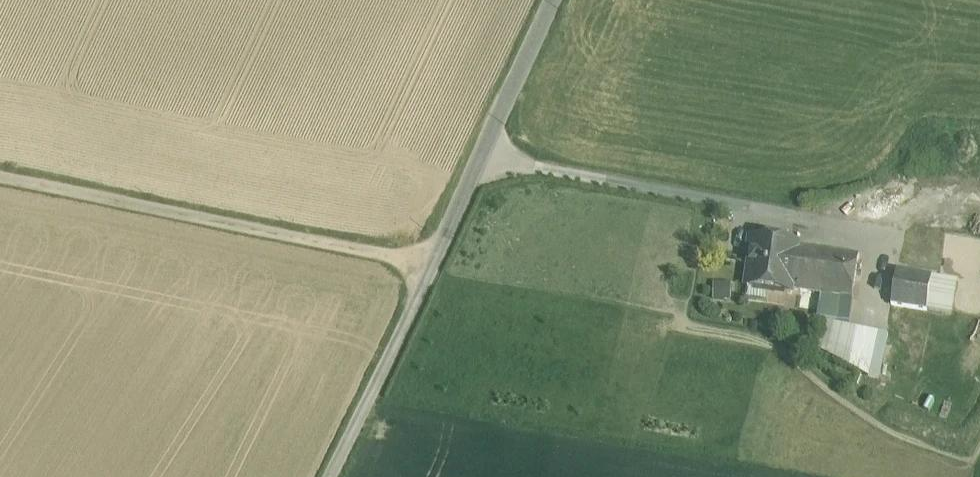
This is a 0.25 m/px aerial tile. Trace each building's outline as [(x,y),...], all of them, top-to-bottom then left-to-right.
[(815,294),(821,251),(797,248),(798,245),(754,239),(747,287),(791,293),(791,290),(801,292),(815,294)] [(859,257),(821,251),(815,294),(841,298),(853,299),(859,257)] [(933,278),(897,273),(892,306),(927,311),(933,278)] [(957,282),(933,278),(927,311),(952,315),(957,282)] [(726,300),(726,285),(715,285),(715,300),(726,300)] [(815,294),(801,292),(799,308),(820,311),(822,295),(815,294)] [(841,298),(822,295),(820,311),(819,320),(837,323),(841,298)] [(887,337),(825,326),(820,352),(879,377),(887,337)]
